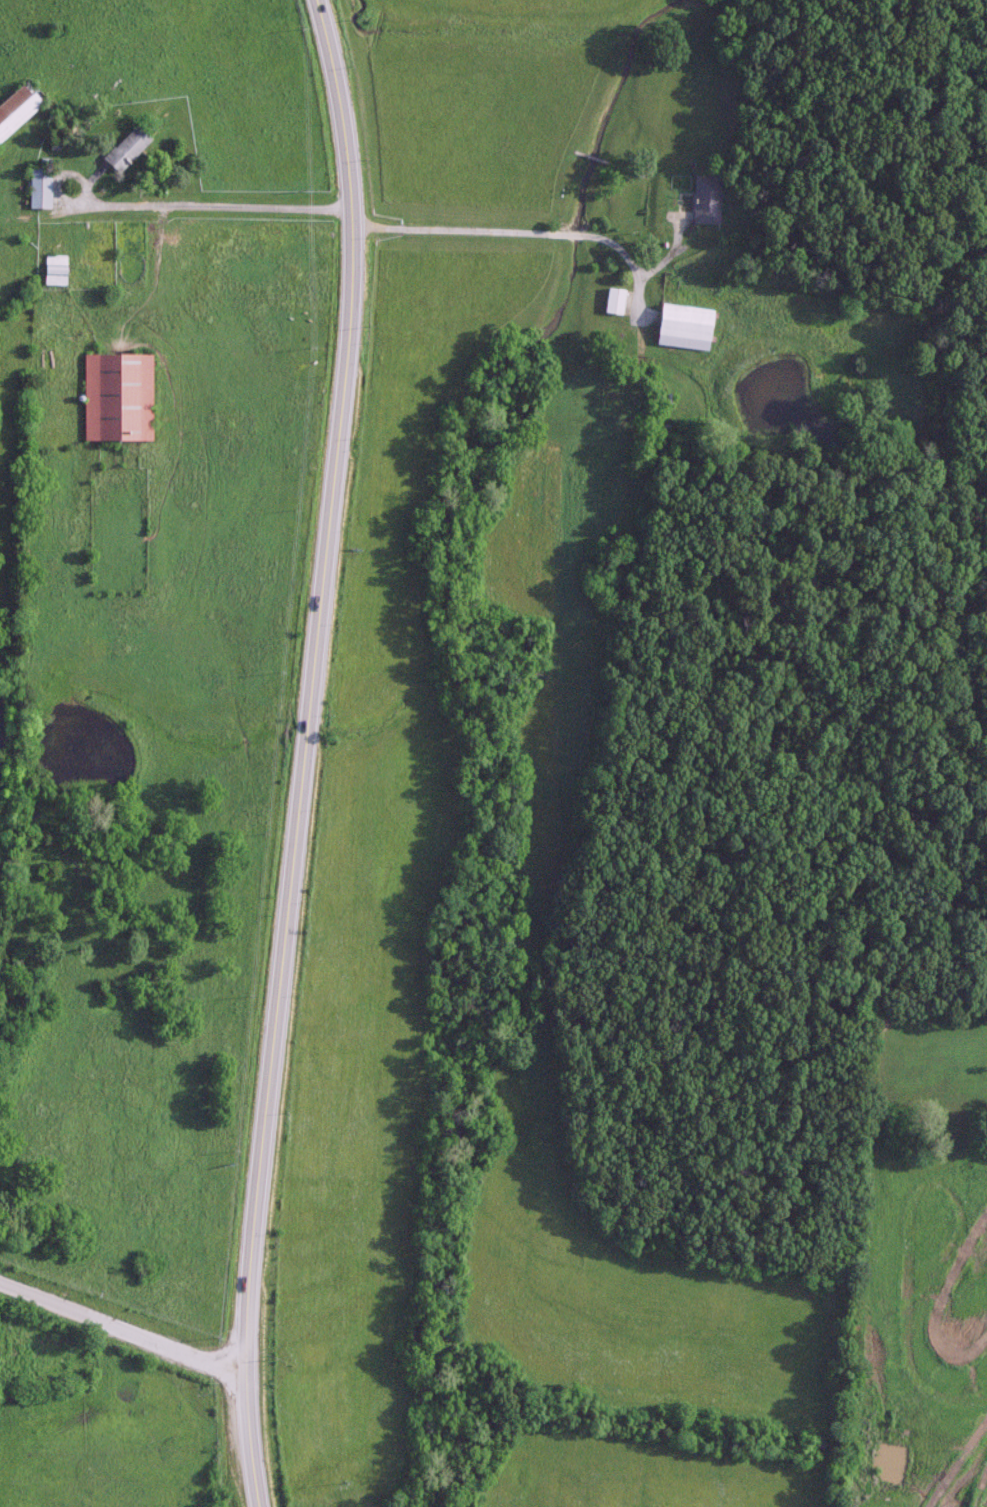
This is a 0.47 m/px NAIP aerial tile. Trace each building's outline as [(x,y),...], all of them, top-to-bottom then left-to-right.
[(28,78),(0,103),(0,141),(47,100),(28,78)] [(117,173),(150,140),(134,124),(101,157),(117,173)] [(49,208),(49,168),(27,168),(27,208),(49,208)] [(693,222),(719,222),(719,175),(693,175),(693,222)] [(43,284),(65,284),(65,255),(43,255),(43,284)] [(623,289),(606,287),(603,312),(620,314),(623,289)] [(706,350),(711,309),(659,303),(654,344),(706,350)] [(149,440),(149,354),(83,354),(83,440),(149,440)]
